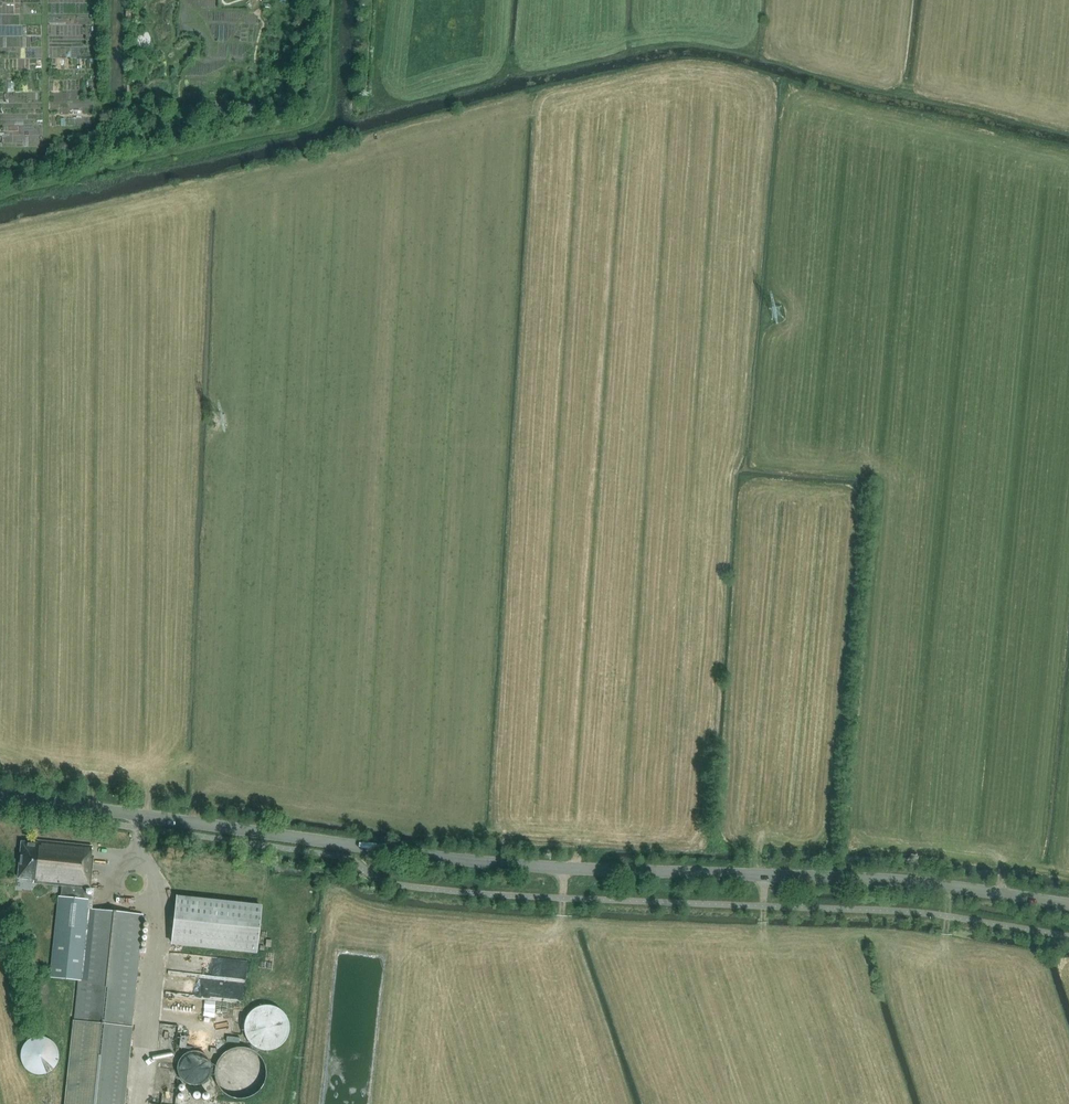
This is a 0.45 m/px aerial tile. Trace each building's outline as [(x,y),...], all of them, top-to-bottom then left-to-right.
[(90,858),(91,846),(37,841),(37,844),(21,843),(17,879),(33,881),(33,883),(62,886),(63,886),(89,889),(92,858),(90,858)] [(62,886),(61,889),(52,977),(78,980),(65,1103),(122,1103),(141,915),(92,910),(94,890),(89,889),(63,886),(62,886)] [(170,943),(255,953),(260,909),(175,899),(170,943)] [(245,1019),(244,1025),(244,1030),(244,1032),(246,1037),(247,1040),(250,1043),(253,1046),(256,1048),(260,1049),(264,1050),(268,1050),(272,1049),(277,1048),(281,1046),(284,1043),(286,1039),(288,1036),(289,1032),(289,1028),(289,1024),(288,1021),(287,1017),(284,1013),(281,1010),(277,1007),(272,1006),(269,1005),(264,1005),(259,1006),(254,1008),(251,1011),(247,1015),(245,1019)] [(39,1074),(42,1074),(46,1073),(49,1071),(52,1069),(55,1065),(56,1063),(57,1059),(57,1056),(57,1052),(56,1048),(55,1046),(52,1042),(49,1040),(46,1038),(42,1037),(39,1037),(35,1037),(32,1038),(28,1040),(25,1042),(23,1046),(21,1048),(20,1052),(20,1056),(20,1059),(21,1063),(23,1065),(25,1069),(28,1071),(32,1073),(35,1074),(39,1074)] [(237,1100),(243,1099),(248,1098),(252,1095),(256,1092),(259,1088),(261,1084),(262,1079),(263,1074),(262,1069),(261,1064),(259,1060),(256,1056),(252,1053),(248,1050),(243,1049),(237,1048),(232,1049),(227,1050),(222,1053),(219,1056),(215,1060),(213,1064),(212,1069),(211,1074),(212,1079),(213,1084),(215,1088),(219,1092),(222,1095),(227,1098),(232,1099),(237,1100)] [(191,1086),(195,1086),(198,1085),(200,1083),(203,1081),(205,1078),(207,1076),(208,1072),(208,1069),(208,1065),(207,1062),(205,1059),(203,1056),(200,1054),(198,1053),(195,1052),(191,1052),(188,1052),(185,1053),(182,1054),(179,1056),(177,1059),(175,1062),(174,1065),(174,1069),(174,1072),(175,1076),(177,1078),(179,1081),(182,1083),(185,1085),(188,1086),(191,1086)]
